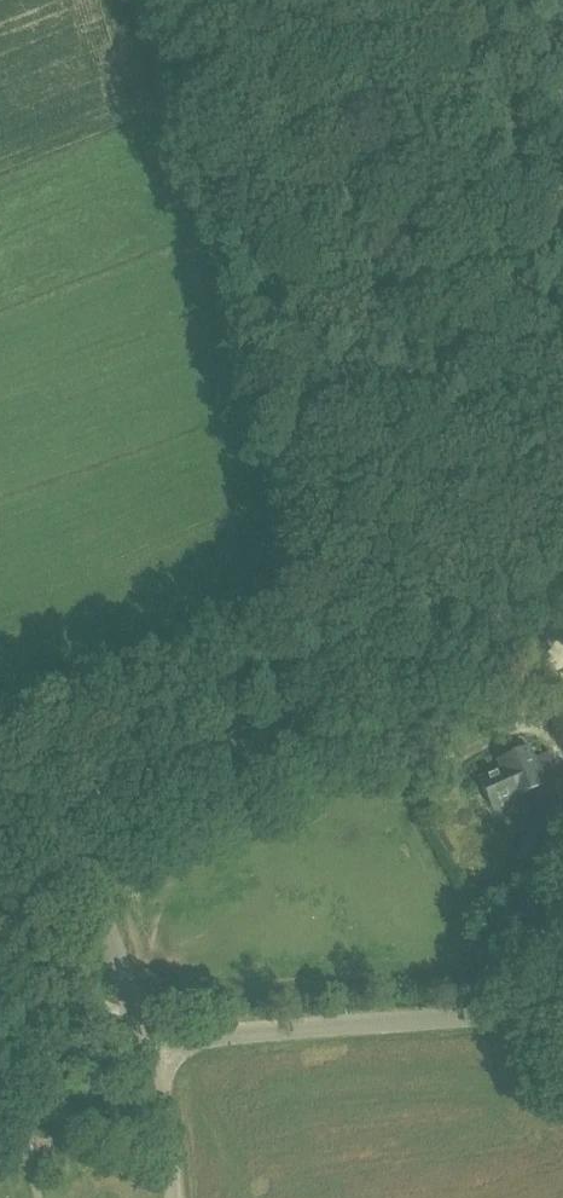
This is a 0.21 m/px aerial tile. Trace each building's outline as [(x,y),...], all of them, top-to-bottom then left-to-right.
[(493,804),(516,794),(517,796),(544,784),(552,803),(562,798),(562,775),(553,752),(535,760),(529,746),(500,759),(505,768),(481,779),(493,804)]
